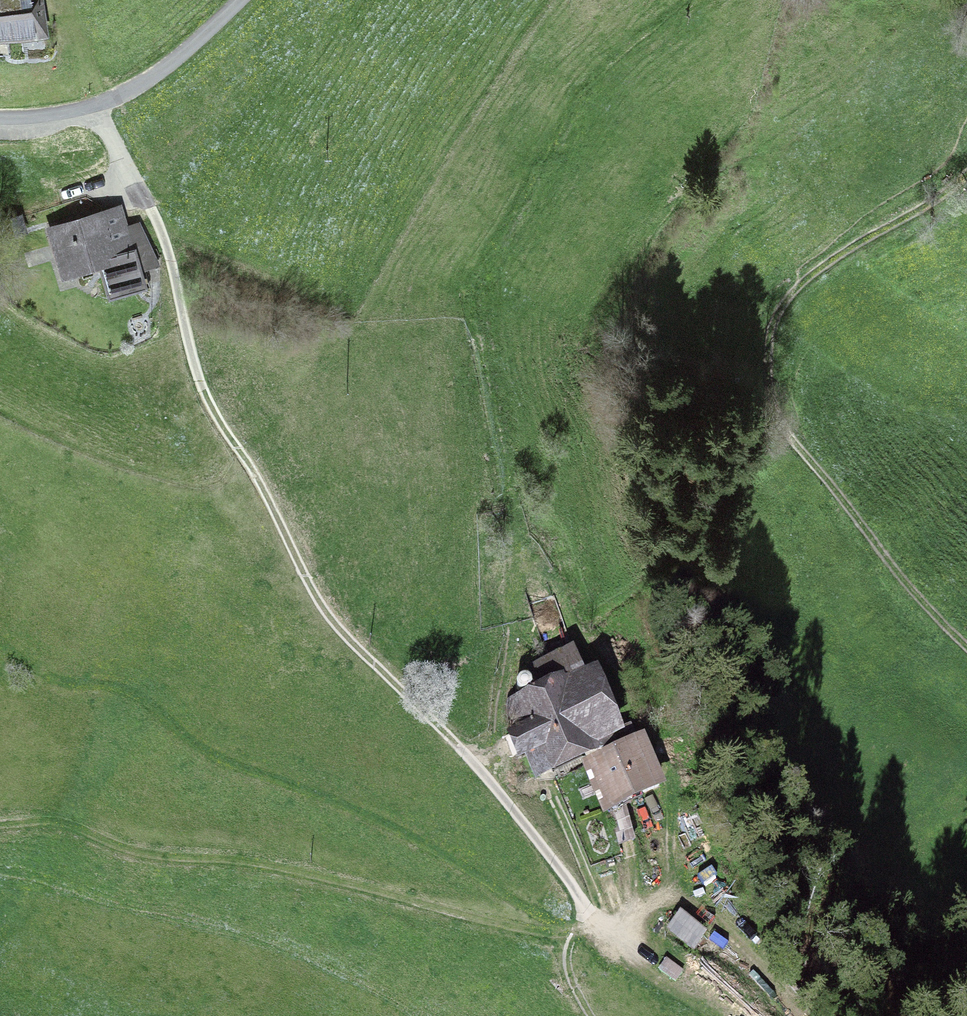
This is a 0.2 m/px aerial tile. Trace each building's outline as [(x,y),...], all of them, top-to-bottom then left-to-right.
[(42,29),(37,0),(0,0),(0,36),(42,29)] [(112,294),(141,285),(136,270),(155,264),(138,228),(125,232),(120,215),(53,234),(65,274),(78,270),(81,280),(106,273),(112,294)] [(577,652),(531,670),(538,693),(508,705),(517,730),(512,732),(518,747),(506,752),(518,782),(535,775),(531,766),(585,745),(608,804),(659,784),(641,737),(623,744),(596,674),(587,678),(577,652)] [(684,925),(670,944),(698,965),(712,946),(684,925)]
